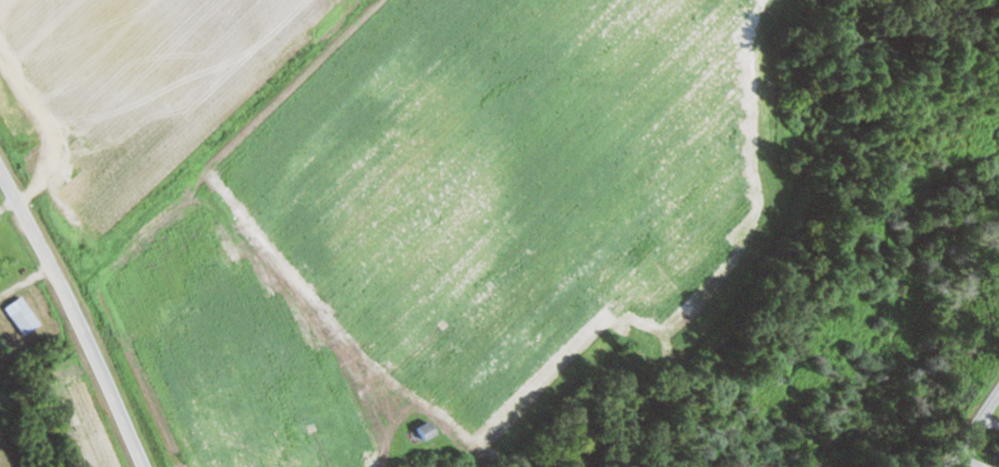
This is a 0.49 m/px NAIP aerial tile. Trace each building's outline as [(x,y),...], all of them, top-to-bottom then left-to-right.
[(6,308),(26,335),(43,324),(22,296),(6,308)] [(427,439),(438,434),(433,422),(421,427),(427,439)]
